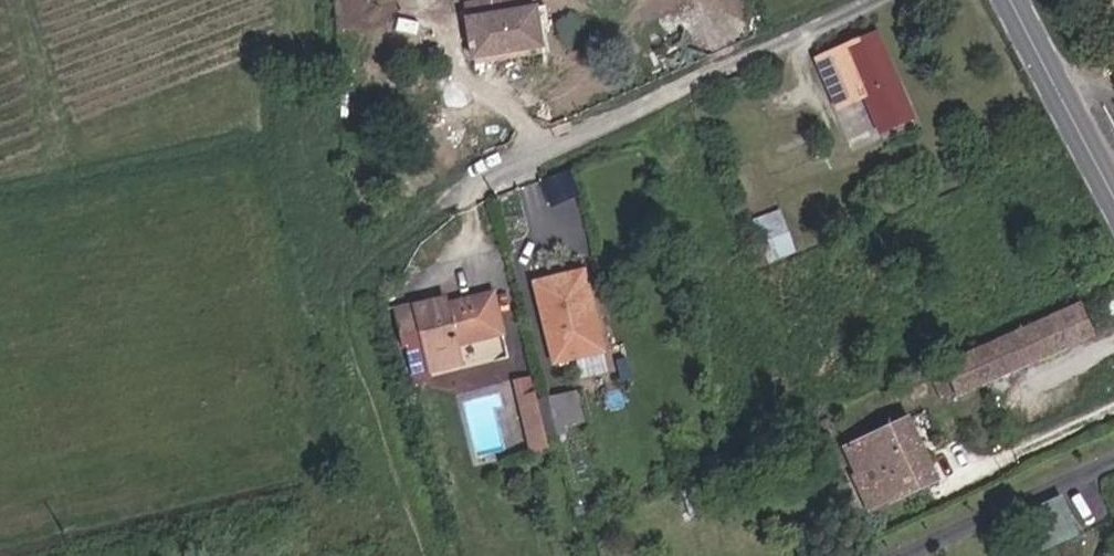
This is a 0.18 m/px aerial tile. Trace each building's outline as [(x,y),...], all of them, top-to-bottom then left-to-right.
[(478,17),(539,11),(538,0),(500,0),(476,2),(478,17)] [(545,49),(543,10),(539,11),(473,18),(476,54),(545,49)] [(863,89),(879,128),(909,115),(871,28),(816,52),(836,101),(863,89)] [(785,208),(751,216),(760,259),(795,251),(785,208)] [(564,272),(583,349),(605,344),(586,266),(564,272)] [(555,356),(583,349),(564,272),(535,279),(555,356)] [(502,327),(492,288),(443,302),(442,298),(412,306),(430,371),(460,362),(454,341),(502,327)] [(1092,328),(1080,302),(950,363),(968,400),(1056,358),(1051,348),(1092,328)] [(581,375),(607,368),(603,353),(577,360),(581,375)] [(542,426),(528,369),(511,373),(526,430),(542,426)] [(577,386),(546,394),(556,431),(586,423),(577,386)] [(881,495),(942,467),(915,407),(856,434),(881,495)] [(1051,516),(1063,540),(1086,529),(1074,505),(1051,516)]
